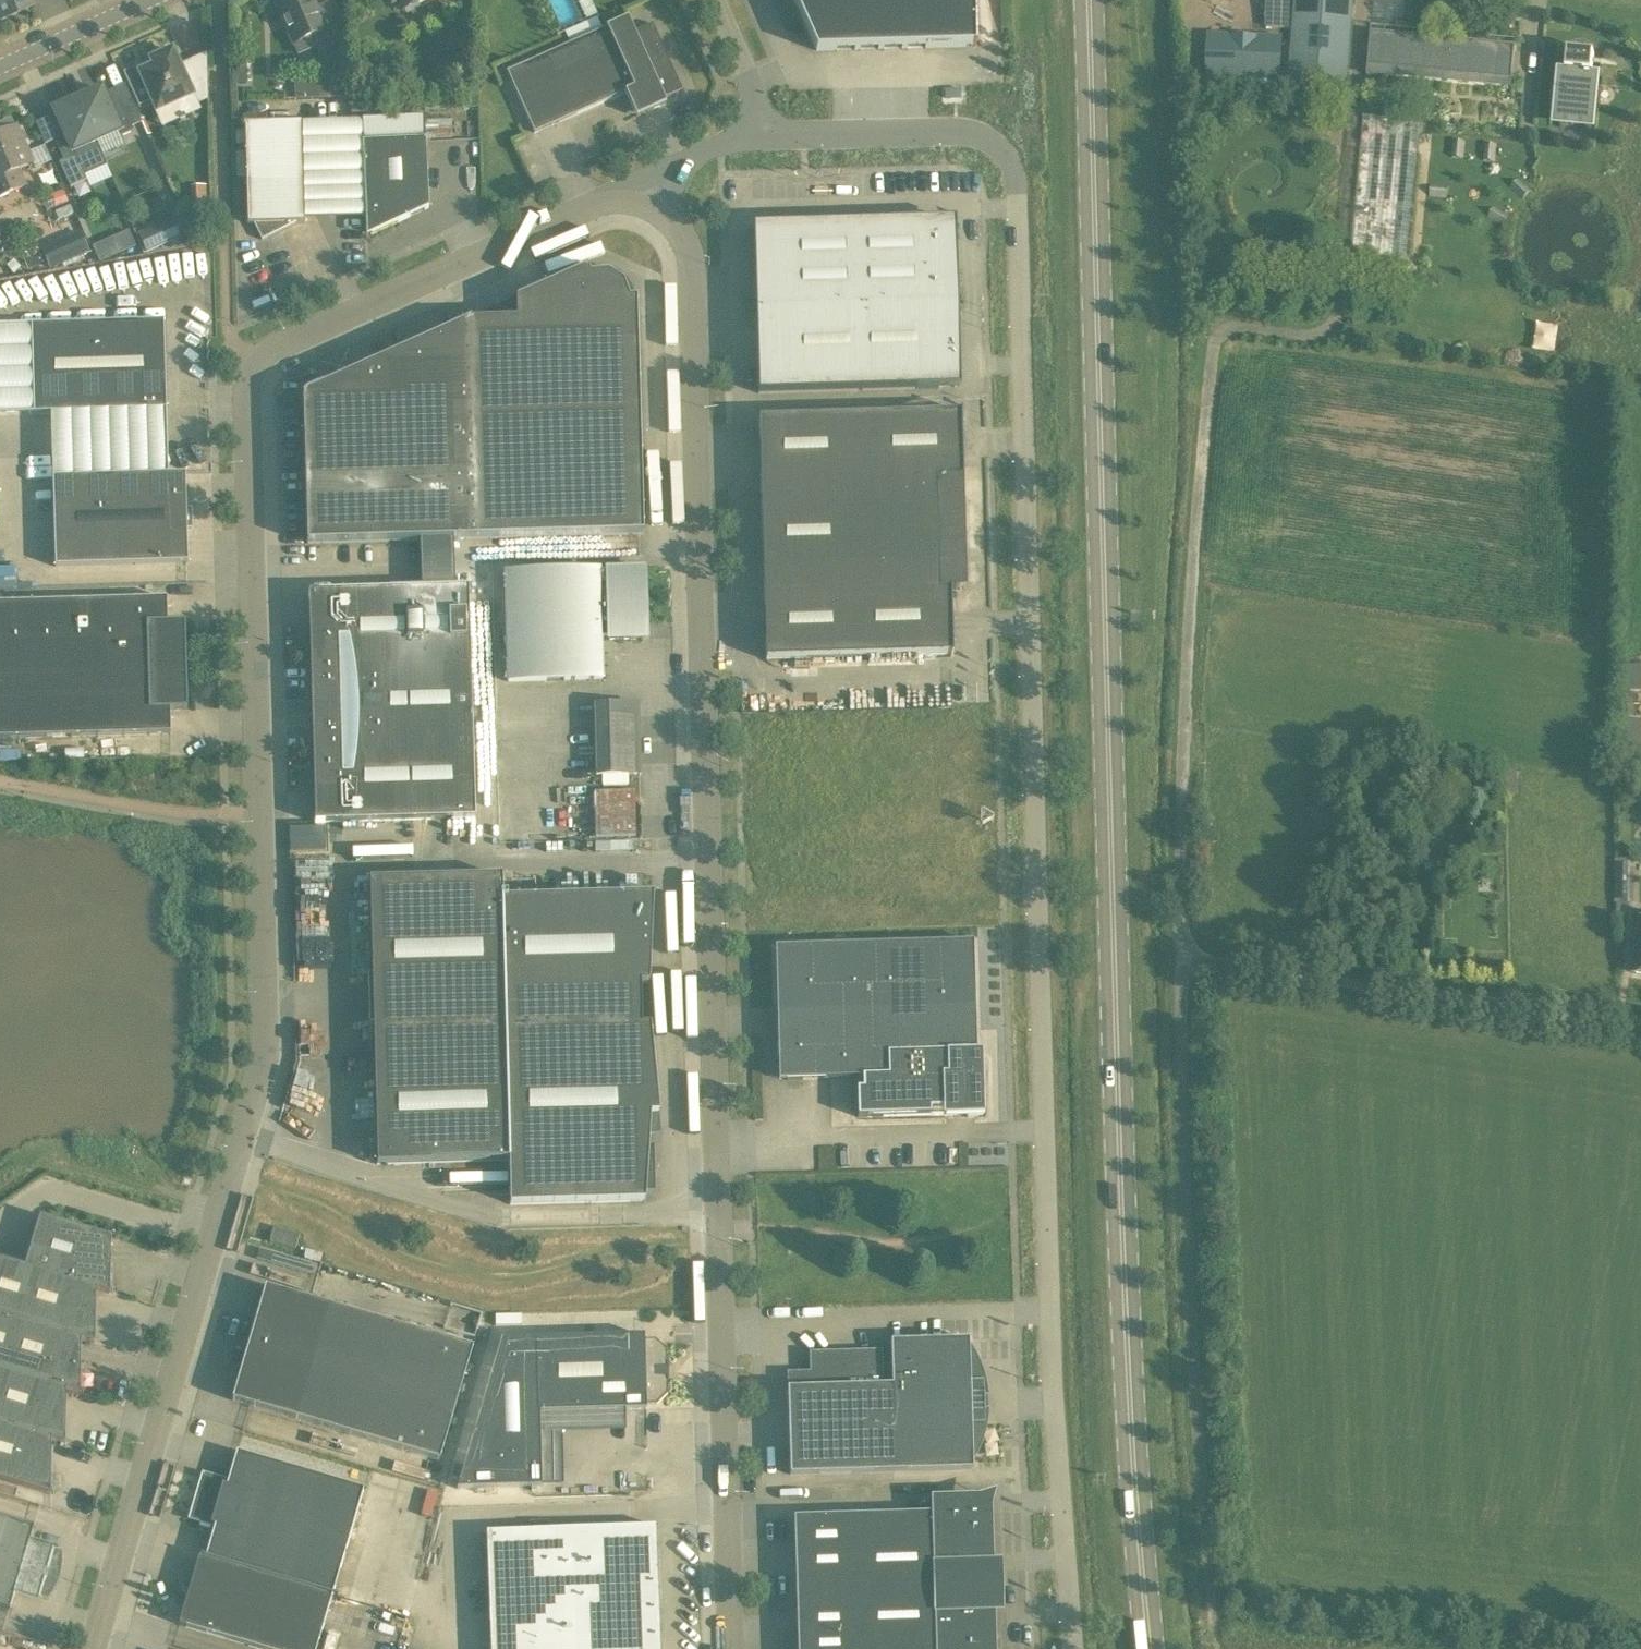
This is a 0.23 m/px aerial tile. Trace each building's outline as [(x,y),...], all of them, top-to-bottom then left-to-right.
[(33,6),(31,0),(0,0),(0,21),(33,6)] [(315,8),(311,0),(286,0),(276,4),(294,44),(297,43),(302,53),(314,47),(309,37),(311,37),(324,65),(324,77),(345,76),(343,22),(325,30),(315,8)] [(403,10),(425,0),(398,0),(403,10)] [(817,50),(976,45),(975,0),(794,0),(817,50)] [(1352,0),(1295,0),(1288,92),(1346,95),(1352,0)] [(602,29),(596,17),(564,31),(570,44),(507,72),(534,133),(624,92),(635,117),(666,103),(663,98),(682,90),(652,24),(634,32),(627,18),(602,29)] [(1513,81),(1517,44),(1371,31),(1368,68),(1513,81)] [(1206,77),(1281,80),(1282,36),(1208,34),(1206,77)] [(136,66),(123,72),(138,106),(151,101),(156,112),(163,127),(199,111),(195,103),(200,101),(206,99),(205,62),(188,70),(186,64),(179,67),(174,56),(172,51),(168,53),(166,48),(153,54),(155,58),(150,60),(151,61),(153,67),(141,73),(139,73),(136,66)] [(1587,129),(1590,99),(1594,52),(1568,50),(1561,126),(1587,129)] [(1607,69),(1606,85),(1619,86),(1619,69),(1607,69)] [(110,108),(101,89),(77,100),(96,141),(118,131),(121,137),(133,131),(120,104),(110,108)] [(963,89),(940,89),(940,102),(963,101),(963,89)] [(96,141),(77,100),(53,111),(62,130),(51,135),(64,162),(76,157),(73,151),(96,141)] [(1407,262),(1420,122),(1364,115),(1352,257),(1407,262)] [(262,240),(296,223),(304,222),(304,219),(312,214),(303,196),(301,122),(244,124),(247,224),(254,224),(262,240)] [(25,186),(18,170),(31,164),(15,128),(0,135),(0,196),(25,186)] [(366,237),(428,208),(425,139),(362,142),(366,237)] [(909,225),(909,221),(754,225),(758,393),(938,388),(936,323),(958,322),(957,284),(953,285),(952,242),(934,225),(909,225)] [(164,245),(156,227),(137,235),(145,253),(164,245)] [(79,230),(39,247),(50,270),(89,252),(79,230)] [(135,247),(128,231),(111,238),(118,255),(135,247)] [(44,264),(35,244),(19,251),(28,271),(44,264)] [(369,366),(303,395),(303,407),(307,543),(394,541),(420,540),(421,589),(455,588),(453,539),(475,539),(639,534),(642,534),(639,417),(636,300),(628,300),(627,292),(622,284),(619,281),(611,276),(609,276),(607,275),(602,274),(598,274),(594,275),(589,276),(586,269),(516,300),(516,321),(469,321),(449,330),(445,332),(369,366)] [(33,414),(166,410),(163,321),(31,325),(33,414)] [(1550,352),(1553,330),(1525,326),(1522,348),(1550,352)] [(955,549),(954,523),(953,480),(963,479),(961,411),(959,411),(959,413),(759,419),(766,660),(951,655),(951,656),(952,656),(951,590),(956,590),(955,562),(962,562),(962,549),(955,549)] [(186,508),(185,474),(52,478),(55,566),(187,563),(186,528),(193,528),(192,508),(186,508)] [(508,682),(602,679),(600,640),(645,639),(643,569),(505,573),(508,682)] [(421,589),(308,592),(315,823),(475,818),(468,587),(455,588),(421,589)] [(166,598),(0,603),(0,738),(170,733),(170,710),(187,709),(185,621),(167,622),(166,598)] [(596,775),(640,774),(638,705),(595,706),(596,775)] [(597,836),(639,835),(638,788),(595,790),(597,836)] [(359,858),(423,854),(422,840),(437,839),(436,820),(357,825),(359,858)] [(1615,903),(1635,903),(1635,859),(1615,859),(1615,903)] [(502,898),(502,876),(369,879),(377,1164),(508,1161),(510,1205),(645,1201),(646,1194),(654,1194),(653,1148),(648,1148),(650,1130),(661,1129),(650,1025),(642,1025),(641,983),(649,983),(653,894),(502,898)] [(973,942),(775,948),(777,1004),(777,1013),(778,1064),(786,1064),(786,1080),(830,1079),(862,1078),(863,1089),(852,1090),(858,1118),(930,1116),(930,1111),(951,1110),(951,1111),(956,1111),(957,1117),(983,1116),(981,1051),(976,1052),(973,942)] [(96,1289),(95,1290),(109,1294),(111,1237),(40,1216),(25,1266),(24,1268),(26,1268),(96,1289)] [(295,1249),(299,1234),(273,1227),(269,1241),(295,1249)] [(25,1266),(0,1259),(0,1315),(11,1318),(26,1268),(24,1268),(25,1266)] [(81,1339),(95,1290),(96,1289),(26,1268),(11,1318),(81,1339)] [(439,1461),(472,1348),(265,1287),(232,1400),(439,1461)] [(11,1318),(0,1315),(0,1369),(66,1389),(66,1390),(80,1394),(81,1340),(81,1339),(11,1318)] [(644,1340),(644,1335),(535,1339),(502,1339),(458,1488),(539,1485),(537,1413),(646,1410),(646,1405),(657,1405),(667,1394),(666,1350),(655,1340),(644,1340)] [(790,1475),(972,1469),(972,1464),(980,1448),(986,1431),(988,1413),(988,1395),(984,1377),(978,1360),(969,1345),(969,1339),(891,1342),(891,1350),(809,1353),(810,1388),(787,1388),(790,1475)] [(66,1390),(66,1389),(0,1369),(0,1424),(52,1439),(66,1390)] [(52,1439),(0,1424),(0,1480),(50,1494),(51,1440),(52,1439)] [(364,1489),(236,1451),(228,1480),(226,1486),(206,1480),(201,1498),(196,1497),(190,1519),(214,1526),(205,1558),(333,1596),(338,1577),(364,1489)] [(990,1509),(978,1498),(932,1499),(933,1514),(794,1518),(798,1648),(994,1648),(990,1509)] [(54,1554),(29,1547),(35,1526),(0,1515),(0,1606),(10,1609),(16,1588),(41,1596),(54,1554)] [(656,1526),(486,1532),(490,1648),(660,1648),(656,1526)] [(205,1558),(196,1589),(190,1587),(178,1625),(258,1648),(317,1648),(333,1596),(205,1558)]
